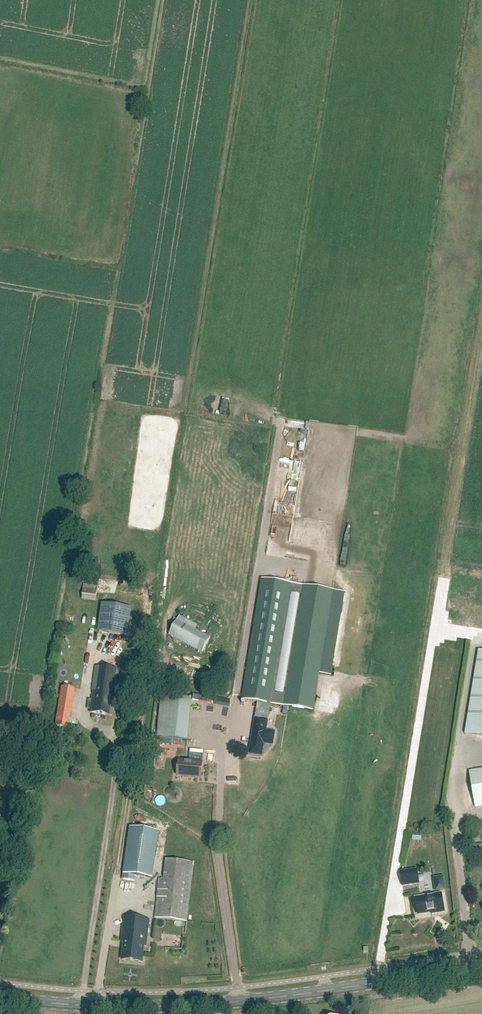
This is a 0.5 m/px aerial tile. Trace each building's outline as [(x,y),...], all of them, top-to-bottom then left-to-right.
[(283,706),(303,586),(262,579),(242,699),(283,706)] [(96,600),(97,585),(84,584),(83,599),(96,600)] [(334,591),(303,586),(283,706),(314,711),(334,591)] [(127,635),(130,607),(103,603),(102,608),(98,607),(96,625),(100,626),(99,631),(127,635)] [(203,653),(211,639),(195,630),(197,626),(180,617),(170,635),(203,653)] [(480,651),(467,734),(481,736),(481,651),(480,651)] [(118,699),(119,695),(122,671),(96,667),(93,690),(94,691),(92,703),(88,703),(87,709),(91,709),(90,713),(112,716),(115,699),(118,699)] [(68,728),(75,687),(61,685),(54,726),(68,728)] [(188,740),(191,699),(160,696),(156,737),(188,740)] [(261,749),(265,722),(256,721),(252,748),(261,749)] [(162,762),(164,753),(155,752),(154,761),(162,762)] [(202,763),(203,754),(190,753),(189,761),(179,761),(178,775),(188,776),(188,777),(201,779),(203,763),(202,763)] [(481,807),(481,769),(469,771),(476,808),(481,807)] [(159,832),(131,828),(123,880),(134,881),(135,875),(152,878),(159,832)] [(402,878),(403,886),(419,883),(417,869),(400,871),(402,878)] [(446,889),(444,876),(434,878),(436,891),(446,889)] [(191,882),(160,879),(155,918),(187,922),(191,882)] [(432,914),(445,912),(442,894),(416,898),(418,914),(431,912),(432,914)] [(147,946),(150,920),(124,917),(121,942),(124,942),(122,960),(142,962),(144,946),(147,946)]
